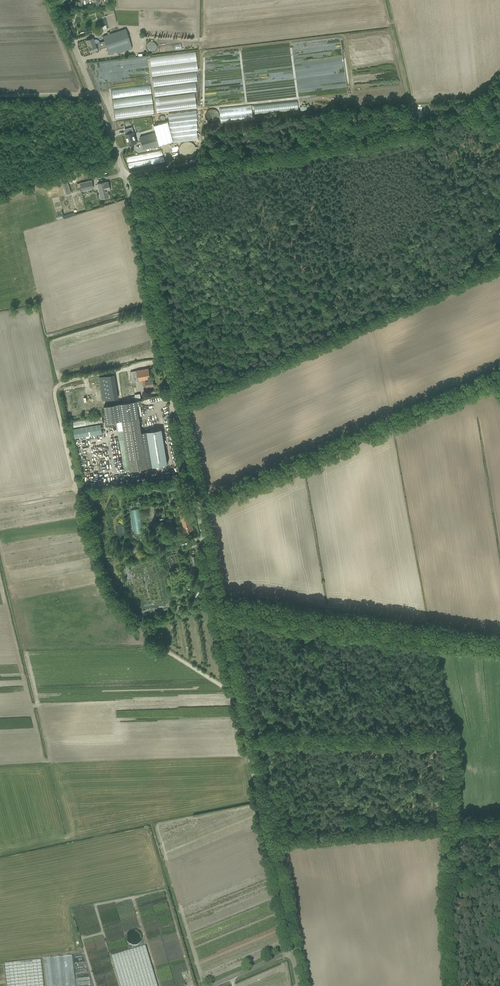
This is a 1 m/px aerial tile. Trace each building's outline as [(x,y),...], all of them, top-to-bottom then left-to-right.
[(97,50),(101,48),(106,46),(109,54),(116,52),(117,53),(132,48),(125,28),(103,36),(104,41),(99,42),(95,44),(88,46),(90,52),(97,50)] [(95,44),(99,42),(99,41),(98,40),(97,40),(96,39),(95,39),(94,40),(93,37),(86,40),(88,46),(95,44)] [(155,42),(148,45),(151,52),(158,50),(155,42)] [(305,90),(255,95),(256,103),(306,98),(305,90)] [(253,96),(231,98),(232,106),(254,104),(253,96)] [(170,123),(168,123),(173,141),(174,142),(198,139),(197,130),(198,130),(196,120),(197,120),(196,111),(168,114),(170,123)] [(248,112),(221,115),(222,121),(249,118),(248,112)] [(158,124),(154,125),(156,132),(159,145),(164,143),(173,141),(168,123),(168,121),(158,124)] [(131,144),(137,143),(134,132),(125,134),(128,145),(130,144),(130,145),(131,145),(131,144)] [(144,149),(148,148),(159,145),(156,132),(145,135),(140,136),(144,149)] [(144,161),(164,157),(164,152),(128,157),(130,169),(145,167),(144,161)] [(92,180),(76,184),(77,188),(80,187),(81,191),(93,188),(92,180)] [(65,194),(66,194),(71,193),(67,182),(62,184),(65,194)] [(101,198),(103,198),(108,197),(106,187),(109,186),(108,182),(105,182),(100,183),(97,183),(101,198)] [(72,198),(66,200),(69,211),(76,209),(72,198)] [(144,387),(154,385),(153,379),(151,380),(149,368),(137,370),(134,371),(135,381),(143,380),(143,381),(142,381),(144,387)] [(113,375),(98,377),(100,392),(102,401),(117,399),(113,375)] [(131,401),(104,405),(105,414),(107,422),(115,421),(124,471),(152,466),(146,432),(141,433),(137,408),(136,400),(135,400),(131,401)] [(102,415),(70,420),(71,428),(103,422),(102,415)] [(101,424),(73,428),(75,438),(102,433),(101,424)] [(161,429),(146,432),(152,466),(167,464),(161,429)] [(179,509),(185,531),(193,529),(186,503),(173,507),(174,511),(179,509)] [(149,506),(147,506),(149,524),(152,524),(156,523),(155,517),(155,511),(164,510),(165,516),(170,516),(169,509),(165,510),(164,505),(154,506),(154,505),(152,505),(149,506)] [(142,509),(133,510),(136,535),(145,534),(142,509)] [(120,985),(157,985),(145,947),(111,957),(120,985)] [(45,959),(48,985),(77,985),(74,957),(45,959)] [(40,960),(4,964),(6,985),(43,985),(40,960)]
